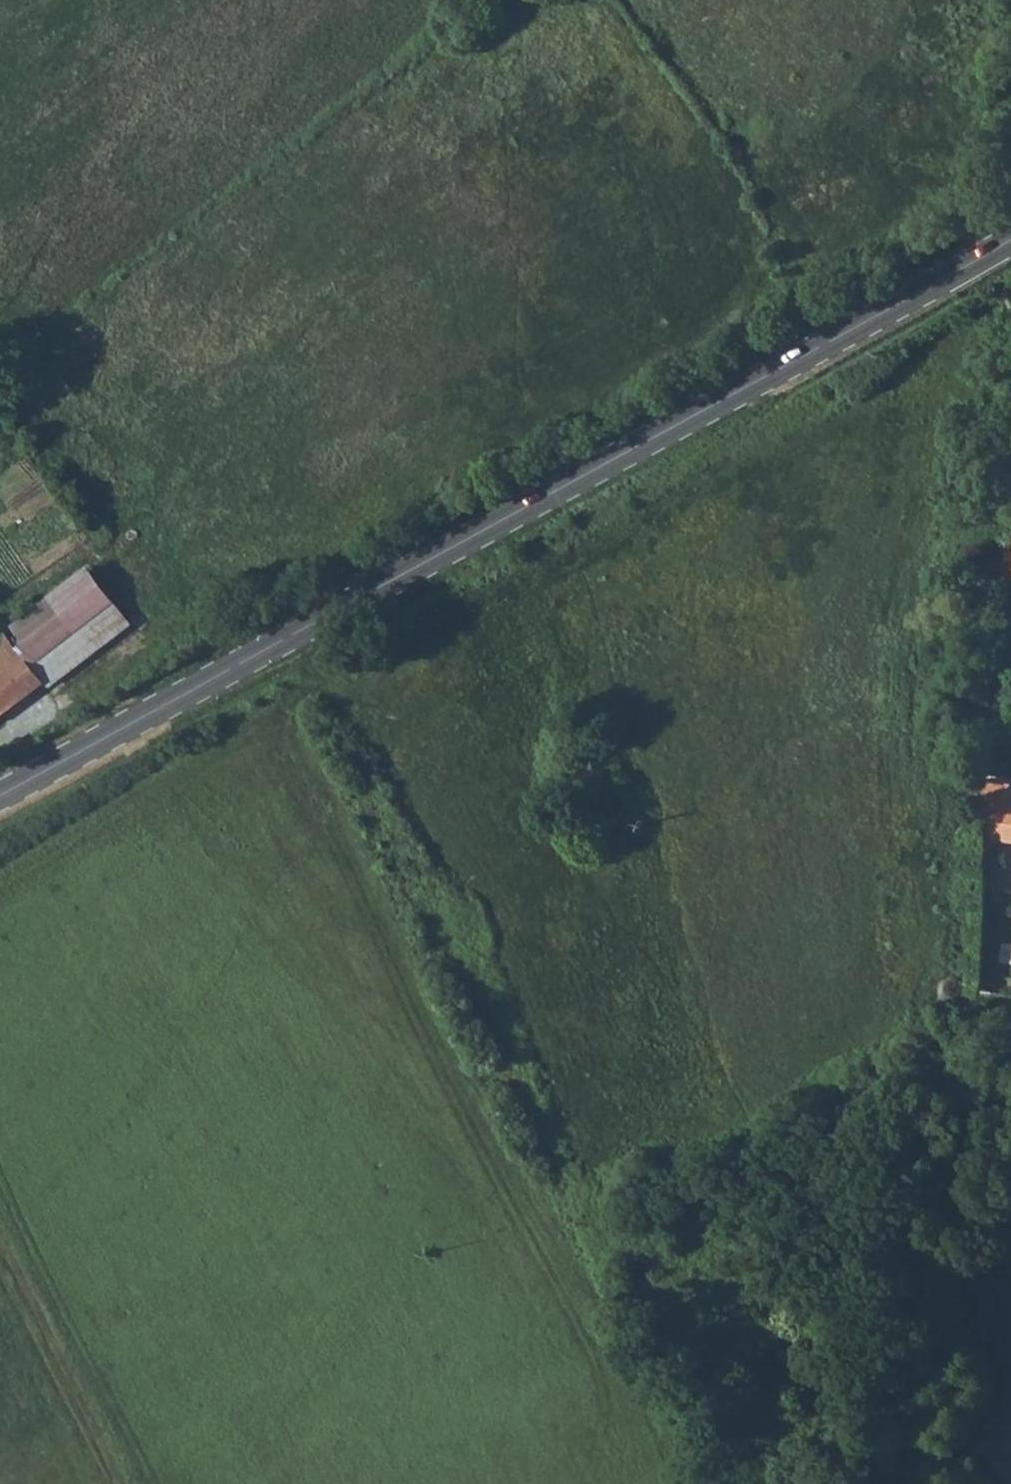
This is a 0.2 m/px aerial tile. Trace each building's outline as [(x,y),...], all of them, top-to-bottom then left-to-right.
[(73,659),(121,622),(93,581),(54,609),(81,643),(68,653),(73,659)] [(53,701),(87,677),(73,659),(68,653),(81,643),(54,609),(36,622),(9,640),(11,643),(47,692),(53,701)] [(73,659),(87,677),(135,643),(121,622),(73,659)] [(47,692),(11,643),(0,651),(0,725),(47,692)] [(988,777),(985,794),(1008,798),(1010,781),(988,777)] [(981,816),(1006,820),(1010,821),(1010,799),(1008,798),(985,794),(981,816)] [(1006,820),(981,816),(978,834),(1003,839),(1006,820)]
